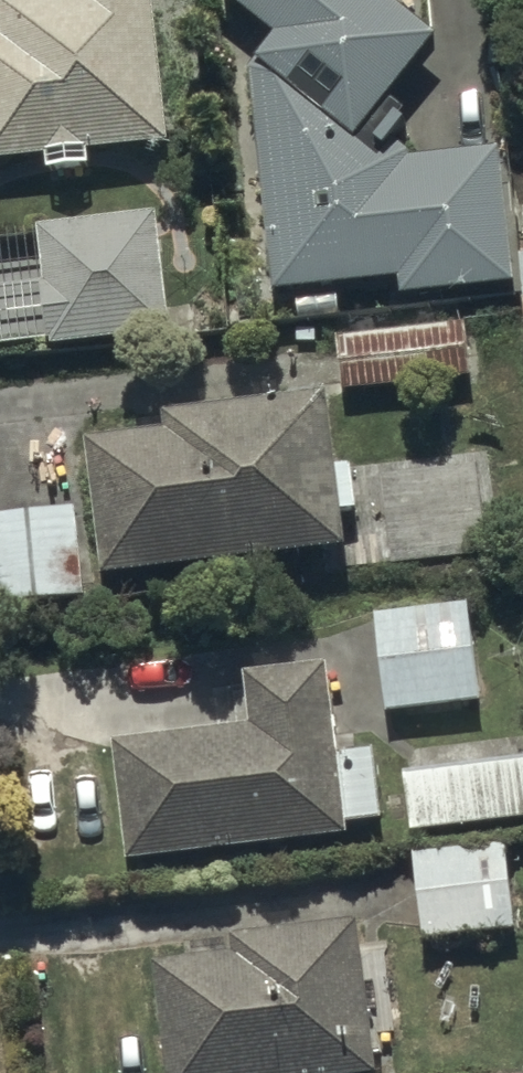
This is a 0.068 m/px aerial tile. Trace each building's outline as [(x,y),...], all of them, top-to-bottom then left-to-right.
[(0,11),(0,173),(44,169),(46,188),(86,184),(83,158),(168,150),(154,0),(74,0),(74,4),(0,11)] [(367,0),(212,0),(270,49),(251,72),(265,296),(398,288),(399,305),(511,298),(502,158),(412,164),(391,148),(408,126),(386,108),(431,49),(367,0)] [(157,223),(38,234),(51,354),(169,343),(157,223)] [(464,332),(335,343),(342,400),(469,389),(464,332)] [(163,422),(165,442),(89,449),(102,586),(340,557),(337,523),(354,521),(350,474),(333,476),(327,408),(316,409),(314,387),(285,389),(287,410),(163,422)] [(0,520),(8,616),(83,610),(75,514),(0,520)] [(375,619),(381,719),(474,713),(468,613),(375,619)] [(246,739),(109,752),(122,872),(344,850),(343,836),(378,833),(371,757),(356,758),(354,733),(333,735),(328,679),(241,687),(246,739)] [(409,841),(522,832),(522,769),(403,779),(409,841)] [(507,852),(410,864),(420,948),(518,936),(507,852)] [(230,946),(232,968),(154,974),(163,1072),(369,1072),(357,935),(230,946)]
